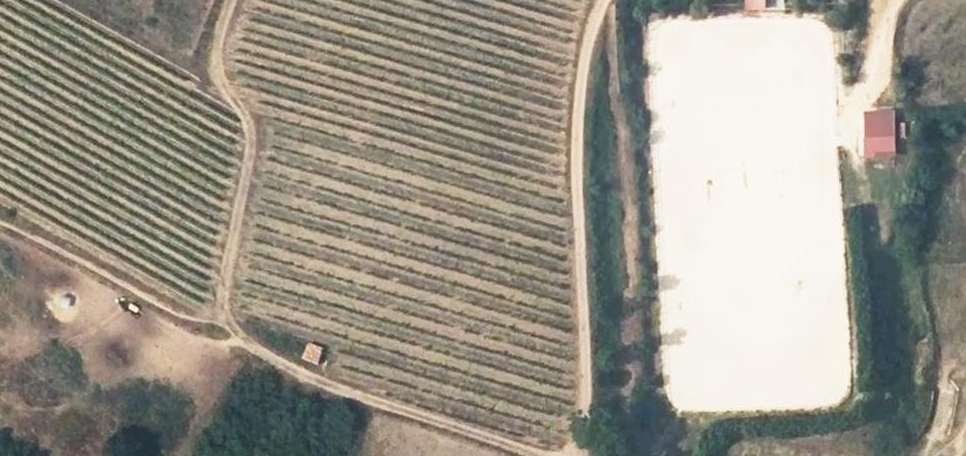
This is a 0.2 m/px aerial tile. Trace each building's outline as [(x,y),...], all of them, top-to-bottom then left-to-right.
[(744,10),(766,9),(765,0),(743,0),(744,10)] [(896,111),(863,111),(863,157),(896,157),(896,111)] [(297,359),(312,365),(319,348),(304,342),(297,359)] [(314,364),(332,373),(339,362),(321,351),(314,364)]
